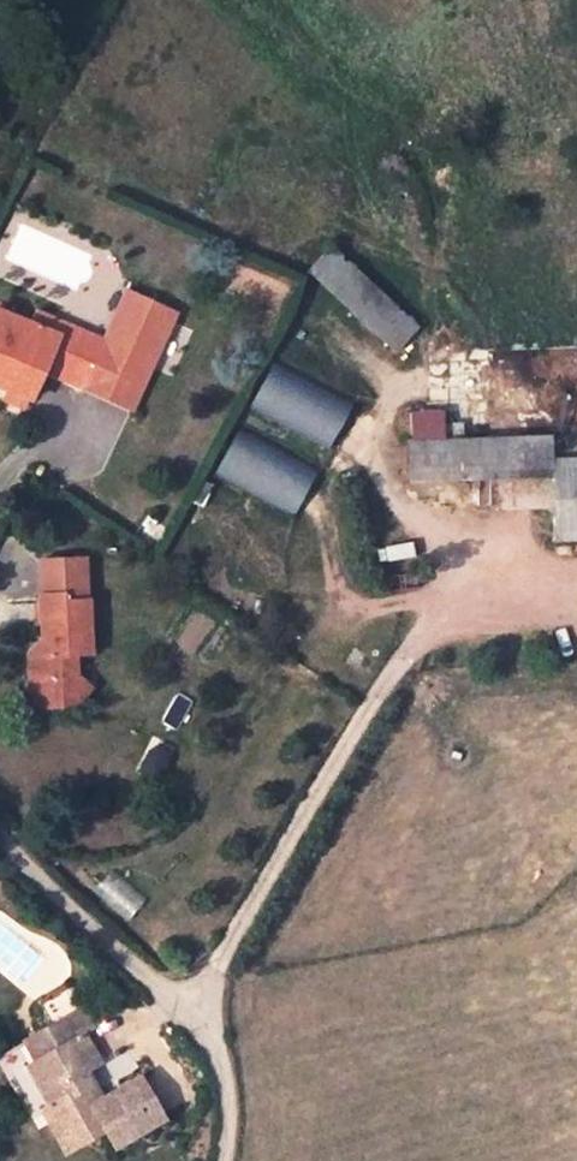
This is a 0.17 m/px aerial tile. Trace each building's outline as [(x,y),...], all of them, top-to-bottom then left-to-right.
[(332,246),(308,272),(395,353),(419,327),(332,246)] [(7,390),(26,399),(31,401),(43,370),(83,387),(95,360),(103,341),(35,313),(29,328),(0,316),(0,388),(7,390)] [(151,360),(103,341),(95,360),(143,380),(151,360)] [(277,358),(250,407),(327,449),(354,400),(277,358)] [(143,380),(95,360),(83,387),(131,407),(143,380)] [(26,399),(7,390),(3,398),(23,406),(26,399)] [(407,407),(410,481),(552,477),(552,462),(551,436),(446,439),(444,405),(407,407)] [(240,429),(214,476),(292,518),(317,470),(240,429)] [(552,462),(552,477),(555,541),(576,540),(576,461),(552,462)] [(41,609),(43,666),(29,666),(31,694),(49,693),(50,707),(75,706),(90,691),(77,688),(75,666),(89,665),(86,615),(66,616),(66,608),(41,609)] [(90,691),(89,665),(75,666),(77,688),(90,691)] [(31,694),(31,708),(50,707),(49,693),(31,694)] [(0,1056),(0,1060),(25,1107),(45,1097),(51,1108),(43,1111),(65,1151),(104,1128),(114,1146),(162,1119),(139,1079),(103,1101),(85,1070),(99,1061),(84,1035),(70,1044),(57,1022),(0,1056)]
